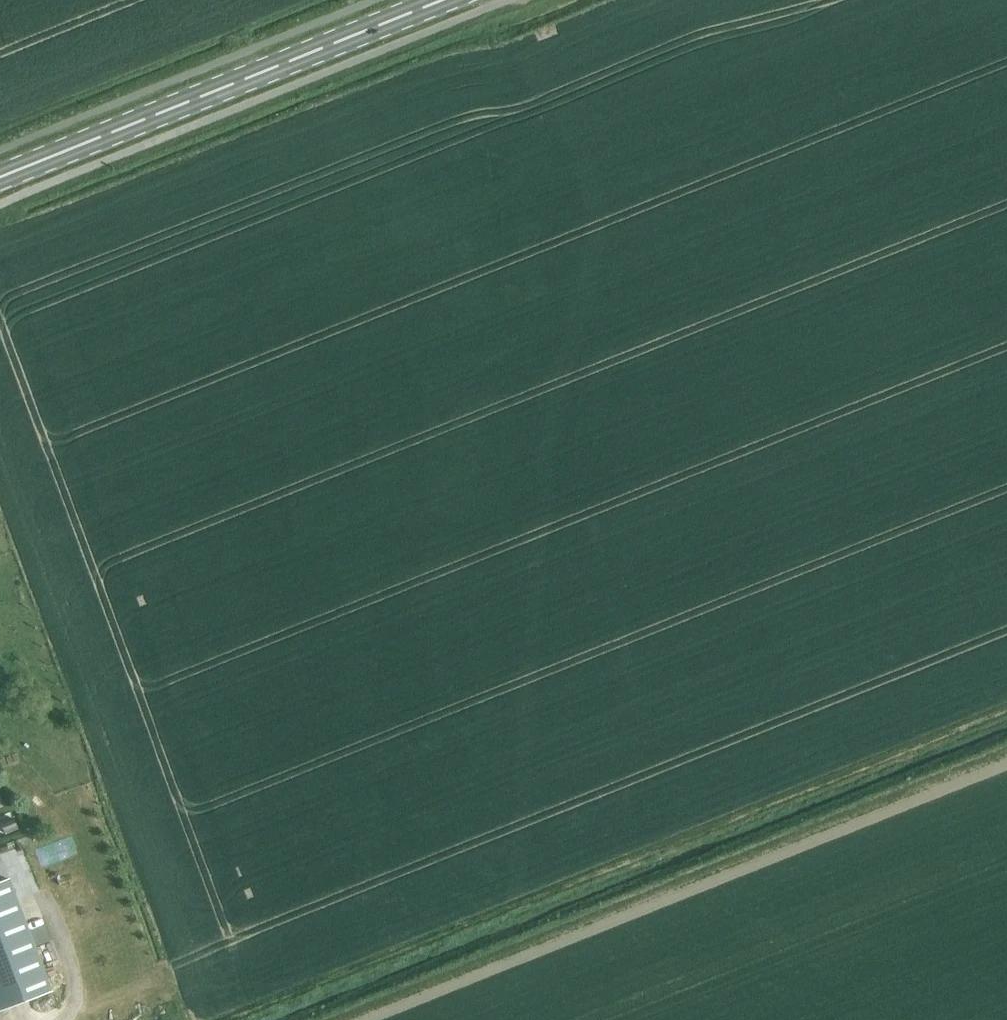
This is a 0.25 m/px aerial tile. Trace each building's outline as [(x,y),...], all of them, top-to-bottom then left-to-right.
[(12,818),(0,823),(5,835),(17,830),(12,818)] [(39,846),(47,866),(82,853),(74,833),(39,846)] [(50,991),(7,879),(0,882),(0,1010),(50,991)]
